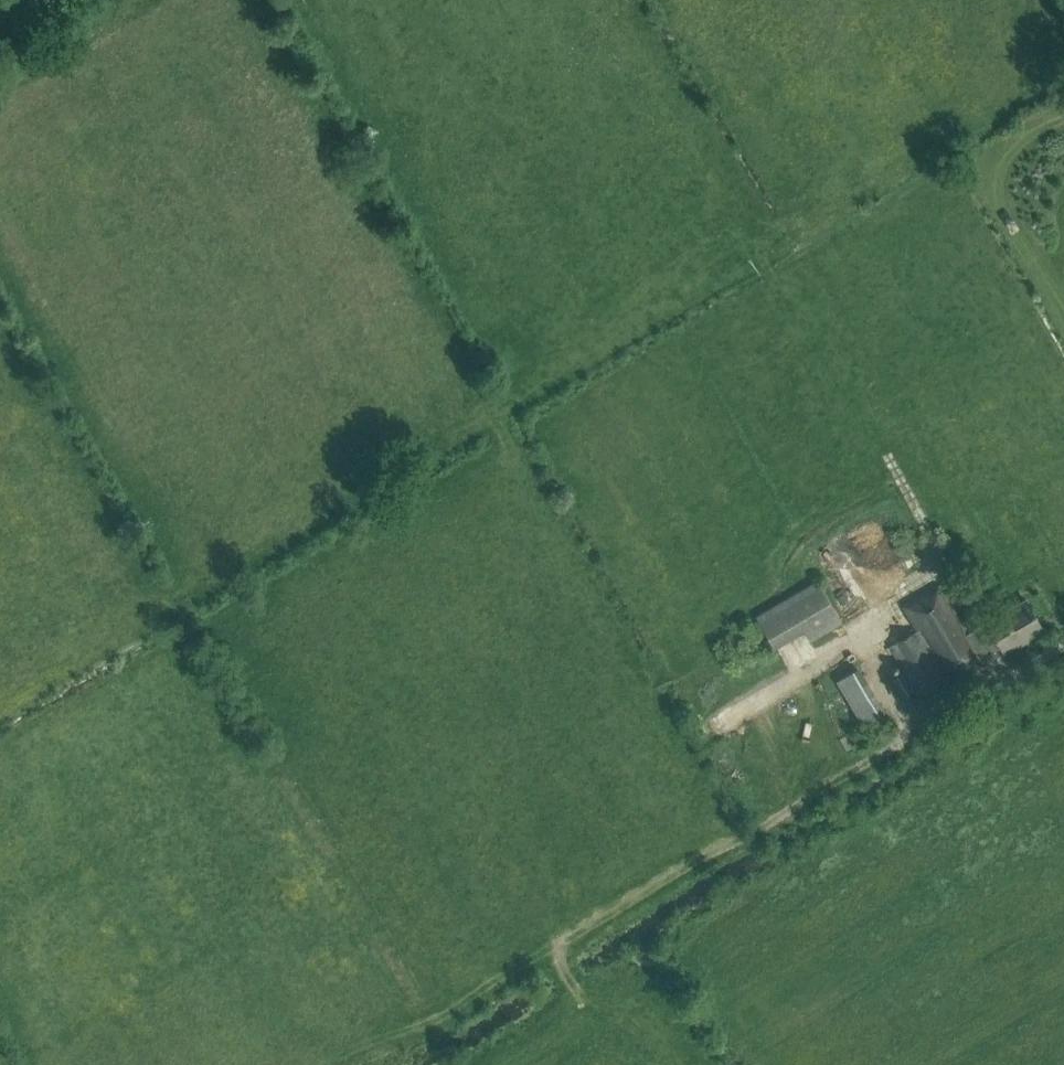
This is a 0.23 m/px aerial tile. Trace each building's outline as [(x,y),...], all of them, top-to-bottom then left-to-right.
[(842,621),(837,613),(818,579),(756,615),(775,647),(805,630),(810,639),(842,621)] [(1006,650),(1044,628),(1027,599),(969,632),(940,584),(904,605),(918,629),(890,646),(923,698),(951,683),(948,677),(1003,645),(1006,650)] [(839,677),(866,724),(889,711),(862,664),(839,677)] [(915,690),(904,672),(892,679),(902,698),(915,690)]
